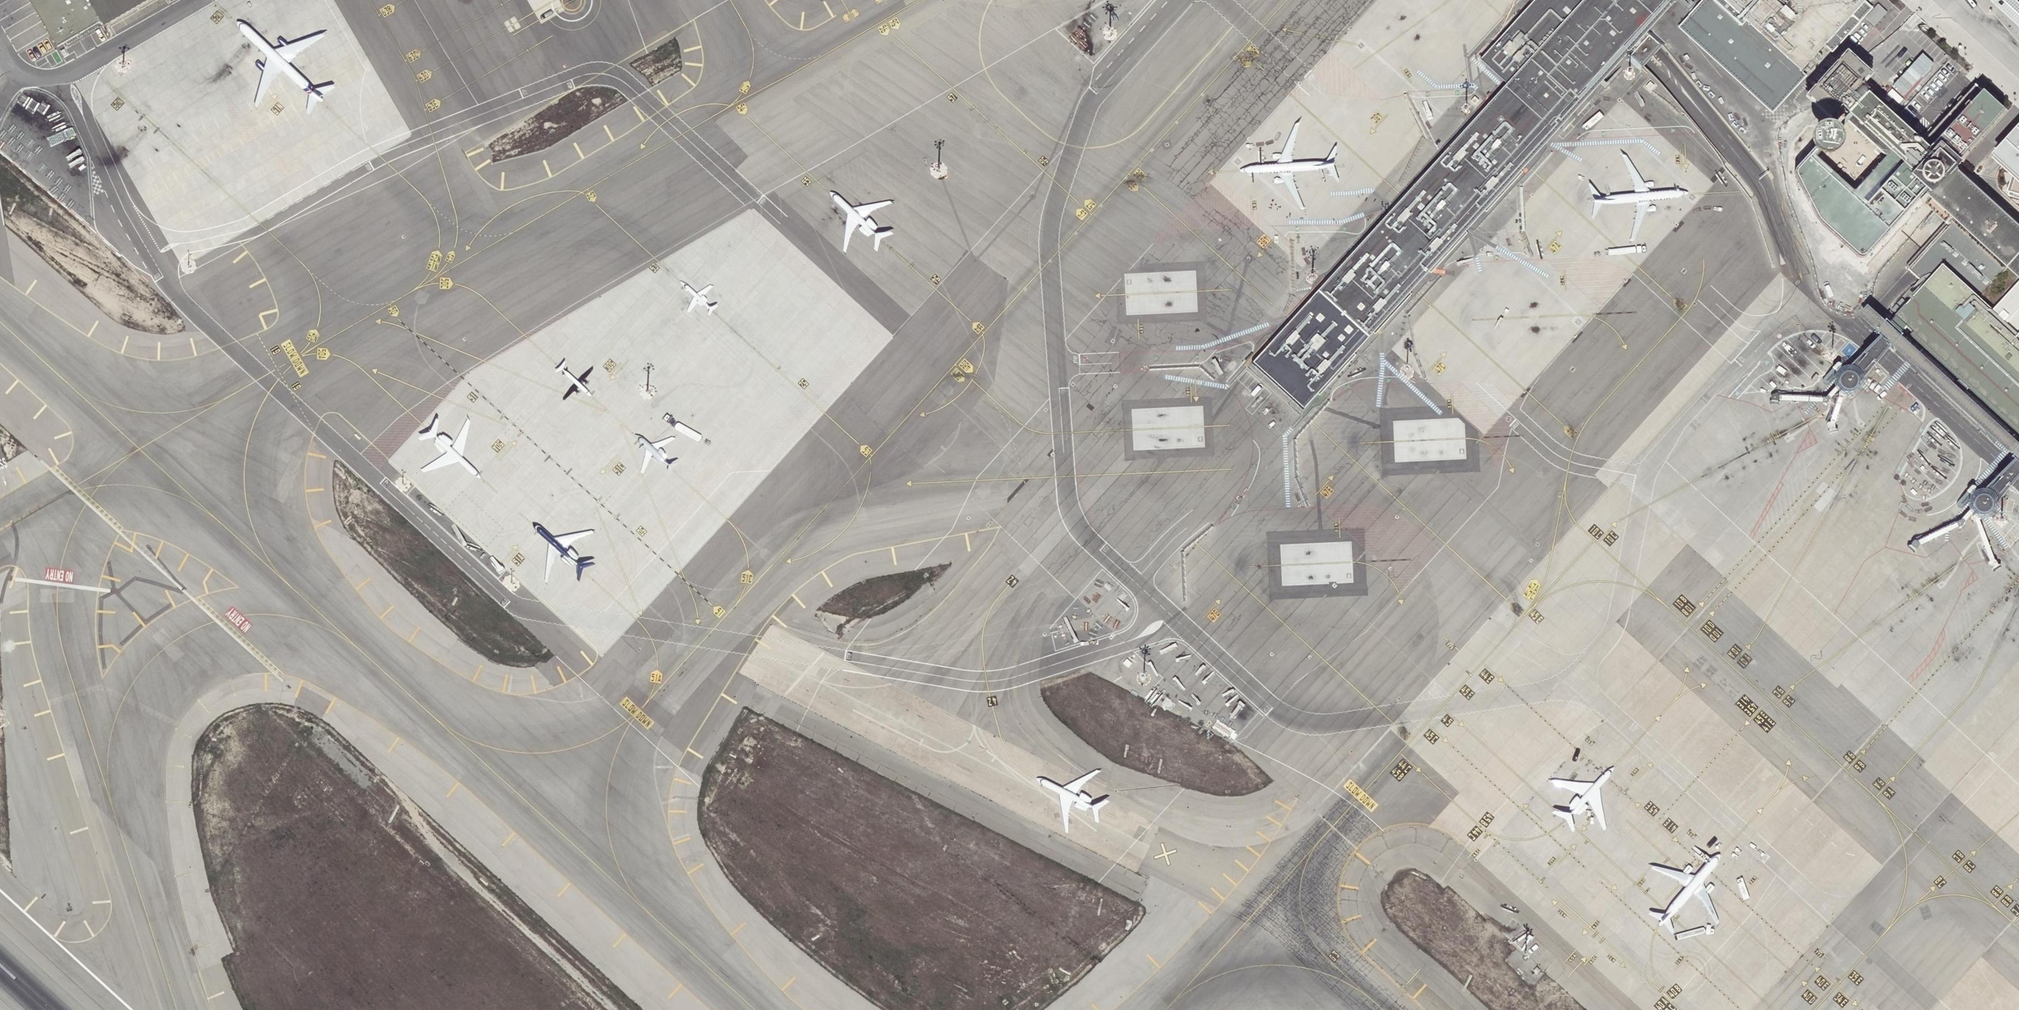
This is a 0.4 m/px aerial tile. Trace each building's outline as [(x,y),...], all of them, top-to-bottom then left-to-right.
[(56,46),(100,22),(104,27),(150,0),(28,0),(56,46)] [(1538,1),(1481,61),(1509,88),(1397,211),(1332,282),(1325,290),(1258,364),(1304,409),(1376,336),(1382,329),(1465,238),(1550,145),(1682,0),(1538,0),(1538,1)] [(1872,0),(1732,0),(1810,68),(1838,38),(1872,0)] [(2013,0),(1985,0),(2018,31),(2018,5),(2013,0)] [(1967,165),(1976,155),(1974,153),(2017,105),(1996,86),(1989,93),(1943,143),(1854,62),(1851,59),(1816,94),(1855,126),(1860,120),(1965,219),(1917,270),(1934,283),(1899,321),(1880,304),(1871,313),(1892,332),(1855,368),(1852,369),(1850,372),(1849,375),(1849,378),(1851,381),(1853,384),(1856,385),(1860,385),(1863,384),(1866,381),(1903,342),(2018,450),(2018,215),(1967,165)] [(1826,130),(1821,130),(1816,132),(1814,134),(1813,137),(1813,142),(1814,145),(1818,148),(1822,150),(1827,149),(1831,146),(1833,141),(1832,137),(1830,132),(1826,130)] [(1878,167),(1845,136),(1824,158),(1857,189),(1878,167)] [(1805,145),(1797,155),(1843,198),(1852,189),(1805,145)] [(2010,156),(2018,164),(2018,146),(2010,156)] [(1988,493),(1985,494),(1983,497),(1982,500),(1982,503),(1984,506),(1986,509),(1989,510),(1993,510),(1996,509),(1999,506),(2018,484),(2018,460),(1988,493)]
